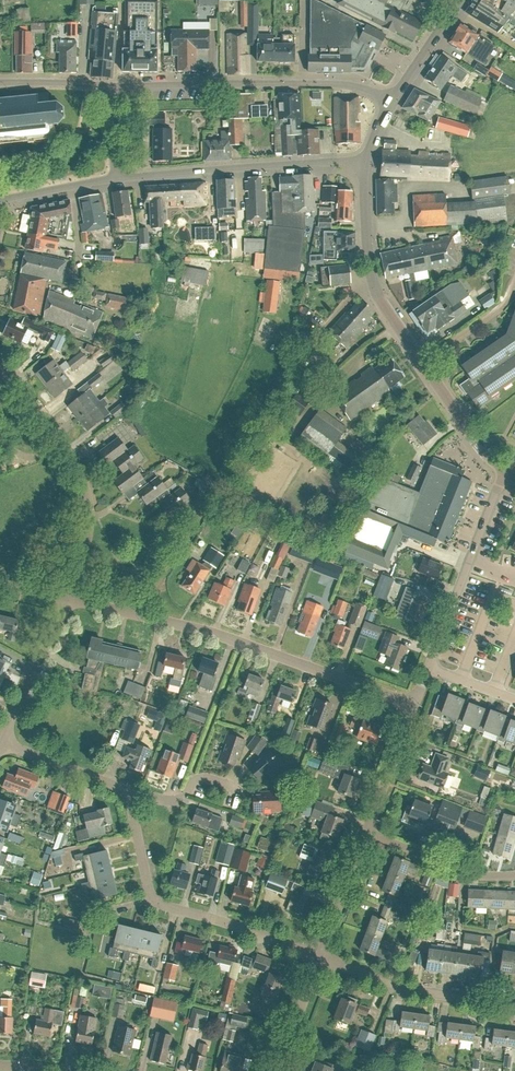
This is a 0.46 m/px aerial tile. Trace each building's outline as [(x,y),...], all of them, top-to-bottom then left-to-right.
[(125,32),(123,32),(122,72),(156,73),(157,0),(125,0),(125,32)] [(385,36),(314,0),(310,0),(309,55),(308,55),(308,72),(350,72),(350,69),(364,69),(374,49),(377,50),(385,36)] [(338,1),(341,3),(340,5),(382,27),(394,33),(395,31),(413,40),(422,22),(400,11),(402,6),(406,8),(410,0),(339,0),(338,1)] [(497,34),(500,30),(514,41),(514,27),(491,7),(480,0),(474,0),(465,13),(497,34)] [(506,2),(500,10),(514,20),(514,0),(503,0),(506,2)] [(9,20),(9,10),(0,10),(0,20),(9,20)] [(89,77),(112,79),(116,27),(117,15),(113,14),(105,14),(95,13),(92,13),(91,26),(92,26),(92,30),(90,30),(88,51),(91,51),(89,77)] [(248,17),(248,34),(257,34),(258,17),(248,17)] [(17,69),(17,73),(32,73),(32,34),(45,34),(45,25),(31,24),(31,32),(27,32),(20,32),(15,32),(15,56),(17,56),(17,69)] [(450,43),(485,65),(488,61),(486,60),(494,46),(461,25),(455,34),(455,35),(450,43)] [(178,56),(178,72),(195,72),(195,49),(208,48),(208,30),(170,31),(171,49),(171,57),(178,56)] [(228,75),(249,75),(248,56),(247,56),(246,44),(246,34),(227,34),(227,45),(228,75)] [(273,38),(273,45),(272,62),(293,62),(294,45),(293,45),(293,35),(281,35),(281,38),(273,38)] [(257,62),(272,62),(273,45),(267,45),(267,37),(258,36),(258,45),(257,45),(257,62)] [(501,40),(503,48),(510,47),(509,39),(501,40)] [(59,54),(59,74),(76,74),(76,48),(76,42),(66,42),(57,42),(57,54),(59,54)] [(461,83),(467,74),(441,57),(425,79),(441,90),(450,76),(461,83)] [(487,75),(498,82),(499,79),(514,89),(514,82),(491,68),(489,71),(477,64),(473,69),(485,77),(487,75)] [(444,101),(475,115),(482,100),(450,86),(444,101)] [(426,119),(430,121),(440,102),(414,90),(403,109),(425,120),(426,119)] [(8,139),(8,141),(9,141),(10,140),(10,139),(18,138),(18,140),(19,139),(20,139),(20,138),(28,137),(29,139),(30,138),(30,136),(40,135),(40,137),(42,137),(41,135),(46,135),(46,134),(47,136),(48,135),(48,134),(49,132),(50,132),(51,130),(49,130),(49,127),(51,127),(50,125),(55,124),(56,126),(57,126),(57,124),(62,119),(64,119),(64,117),(63,117),(62,109),(63,108),(63,106),(61,107),(56,103),(55,101),(54,101),(54,103),(49,104),(48,93),(39,94),(38,92),(36,93),(38,95),(27,97),(26,95),(25,95),(25,97),(16,98),(16,96),(14,96),(14,98),(11,98),(9,98),(6,99),(5,97),(4,97),(4,99),(0,99),(0,140),(8,139)] [(241,119),(248,119),(247,104),(254,104),(254,94),(247,94),(228,95),(229,131),(221,132),(221,141),(204,141),(204,162),(231,160),(230,146),(242,145),(241,119)] [(302,131),(299,95),(278,96),(274,96),(275,153),(282,153),(282,156),(298,155),(298,153),(303,153),(303,155),(319,154),(318,130),(302,131)] [(356,122),(357,115),(360,114),(360,98),(335,98),(335,126),(335,136),(336,136),(336,144),(361,144),(360,122),(356,122)] [(330,99),(315,100),(316,118),(331,117),(330,99)] [(144,113),(144,126),(165,126),(165,113),(144,113)] [(455,134),(474,140),(476,134),(469,132),(470,127),(438,118),(435,129),(455,134)] [(172,162),(172,137),(172,130),(154,129),(153,162),(172,162)] [(385,149),(396,149),(396,141),(385,141),(385,149)] [(419,158),(411,157),(411,152),(382,151),(379,179),(449,181),(451,154),(428,154),(428,152),(419,152),(419,158)] [(269,226),(264,269),(300,273),(306,274),(309,258),(304,257),(302,257),(305,231),(305,213),(315,212),(314,190),(312,190),(312,176),(292,177),(292,178),(279,178),(280,192),(272,192),(273,226),(269,226)] [(470,182),(472,200),(474,200),(474,202),(446,203),(445,194),(413,195),(414,227),(450,226),(451,231),(457,230),(456,225),(478,224),(478,226),(507,222),(503,196),(511,195),(511,194),(514,193),(514,188),(514,179),(508,180),(508,176),(470,182)] [(262,191),(261,178),(251,178),(251,182),(245,182),(246,192),(249,192),(249,199),(246,199),(247,222),(266,221),(265,191),(262,191)] [(397,185),(394,185),(394,180),(381,180),(376,180),(377,215),(394,214),(394,203),(397,203),(397,185)] [(216,181),(217,219),(223,219),(223,216),(235,216),(234,181),(216,181)] [(206,184),(162,186),(162,202),(171,202),(171,206),(175,206),(175,201),(184,201),(184,206),(206,205),(206,184)] [(151,203),(151,218),(153,218),(153,229),(164,229),(162,202),(162,186),(145,187),(145,203),(151,203)] [(322,203),(336,203),(336,192),(337,187),(323,187),(322,203)] [(112,194),(115,218),(131,216),(128,191),(112,194)] [(336,192),(336,203),(335,206),(351,207),(352,192),(336,192)] [(81,224),(82,232),(108,228),(102,195),(80,199),(84,224),(81,224)] [(31,209),(31,218),(28,235),(44,238),(45,237),(66,240),(69,222),(72,223),(70,201),(31,209)] [(351,222),(351,207),(335,206),(335,221),(351,222)] [(112,229),(119,228),(118,219),(111,221),(112,229)] [(319,219),(318,227),(331,228),(331,219),(319,219)] [(214,228),(195,229),(196,241),(214,240),(214,228)] [(148,229),(139,229),(139,244),(148,244),(148,229)] [(354,253),(355,233),(323,232),(323,260),(337,261),(337,252),(354,253)] [(44,238),(28,235),(25,249),(42,253),(43,248),(57,251),(58,241),(44,238)] [(422,246),(427,270),(428,269),(428,267),(434,266),(435,268),(444,266),(444,268),(457,265),(451,236),(438,239),(439,242),(422,246)] [(253,259),(264,259),(264,239),(245,239),(244,253),(253,253),(253,259)] [(422,246),(407,249),(412,270),(413,273),(427,270),(422,246)] [(412,270),(407,249),(380,255),(385,278),(408,273),(408,274),(409,274),(413,273),(412,270)] [(96,253),(96,261),(107,261),(108,253),(96,253)] [(20,274),(61,283),(65,263),(25,254),(20,274)] [(330,286),(350,283),(348,266),(328,268),(320,269),(322,287),(330,286)] [(183,267),(181,281),(193,284),(192,288),(200,289),(201,285),(206,286),(209,272),(205,271),(183,267)] [(494,291),(489,294),(495,302),(497,301),(498,285),(499,273),(495,269),(488,274),(493,281),(489,284),(494,291)] [(305,282),(311,284),(312,280),(311,280),(313,274),(307,272),(305,282)] [(408,300),(411,299),(418,298),(416,285),(413,273),(409,274),(410,280),(405,282),(408,300)] [(13,310),(39,317),(46,281),(20,275),(13,310)] [(265,304),(277,305),(280,283),(268,281),(265,304)] [(412,311),(427,334),(435,329),(436,331),(466,310),(460,302),(469,296),(460,283),(450,285),(412,311)] [(80,308),(74,306),(75,302),(48,291),(43,319),(92,339),(103,313),(81,304),(80,308)] [(479,301),(484,309),(495,302),(489,294),(479,301)] [(108,295),(105,307),(128,312),(130,299),(108,295)] [(370,318),(375,313),(360,299),(347,314),(344,312),(333,325),(334,326),(328,332),(346,349),(364,331),(362,330),(372,320),(370,318)] [(474,317),(481,309),(474,303),(467,312),(474,317)] [(301,313),(297,319),(303,322),(307,324),(314,313),(310,311),(304,307),(304,308),(301,313)] [(459,386),(466,395),(468,393),(478,407),(499,393),(497,391),(514,378),(514,314),(507,336),(503,339),(476,357),(462,367),(465,371),(470,378),(459,386)] [(21,343),(22,341),(28,344),(33,332),(43,336),(42,340),(48,343),(50,340),(53,332),(54,332),(36,324),(24,319),(21,325),(9,320),(3,334),(21,343)] [(59,333),(54,343),(62,346),(66,337),(59,333)] [(93,355),(96,348),(88,344),(84,351),(93,355)] [(81,353),(74,358),(80,366),(87,360),(81,353)] [(40,381),(45,387),(68,369),(70,367),(73,371),(80,366),(74,358),(68,363),(66,361),(59,367),(54,361),(37,373),(42,380),(40,381)] [(354,381),(332,396),(350,421),(390,392),(388,389),(390,388),(393,392),(401,386),(399,382),(404,377),(390,358),(374,370),(372,367),(361,375),(362,378),(356,382),(354,381)] [(68,369),(45,387),(50,393),(51,392),(56,398),(72,385),(71,384),(75,380),(68,369)] [(327,381),(332,386),(339,377),(334,373),(327,381)] [(99,374),(87,382),(92,389),(103,380),(99,374)] [(131,396),(137,391),(130,383),(124,388),(131,396)] [(69,407),(78,419),(94,406),(88,398),(94,394),(90,390),(69,407)] [(94,406),(78,419),(88,431),(109,414),(105,407),(108,405),(103,399),(94,406)] [(122,404),(111,413),(115,418),(127,409),(122,404)] [(297,441),(324,461),(328,455),(334,447),(337,442),(347,428),(320,409),(297,441)] [(131,417),(127,411),(120,416),(124,422),(131,417)] [(428,428),(418,416),(407,426),(423,445),(437,434),(431,426),(428,428)] [(407,454),(413,450),(394,423),(388,427),(407,454)] [(63,441),(70,435),(65,430),(59,437),(63,441)] [(123,495),(124,494),(143,479),(134,466),(143,459),(133,446),(127,451),(118,438),(97,454),(107,467),(114,462),(123,474),(113,481),(123,495)] [(328,455),(324,461),(351,480),(355,474),(360,466),(364,461),(337,442),(334,447),(328,455)] [(383,459),(376,454),(368,467),(366,465),(362,471),(371,477),(383,459)] [(376,476),(359,518),(345,552),(388,569),(401,535),(433,548),(436,541),(446,544),(471,483),(461,479),(464,472),(432,459),(418,493),(376,476)] [(407,479),(414,482),(420,467),(414,464),(407,479)] [(143,479),(124,494),(129,501),(138,494),(147,505),(156,498),(167,490),(157,477),(147,484),(143,479)] [(204,494),(209,484),(197,479),(194,485),(199,488),(198,491),(204,494)] [(167,490),(156,498),(170,516),(191,501),(181,488),(171,495),(167,490)] [(258,529),(247,524),(245,529),(256,534),(258,529)] [(280,548),(287,551),(291,543),(290,542),(286,540),(284,539),(280,548)] [(294,544),(289,555),(311,563),(315,552),(294,544)] [(265,547),(248,581),(253,584),(271,549),(265,547)] [(203,560),(216,569),(224,556),(211,548),(203,560)] [(278,570),(283,559),(274,556),(270,567),(278,570)] [(242,559),(237,570),(244,574),(250,563),(242,559)] [(418,572),(438,580),(443,566),(423,559),(418,572)] [(182,586),(195,595),(210,571),(193,560),(187,570),(191,572),(182,586)] [(394,568),(399,570),(402,563),(397,560),(394,568)] [(223,561),(218,573),(227,576),(232,564),(223,561)] [(286,578),(289,569),(281,566),(278,575),(286,578)] [(388,593),(393,579),(382,574),(376,589),(388,593)] [(424,578),(416,575),(413,581),(421,584),(424,578)] [(231,590),(234,581),(226,578),(222,586),(215,583),(209,599),(225,606),(231,590)] [(244,584),(237,602),(240,603),(237,610),(251,615),(257,599),(260,590),(244,584)] [(400,587),(394,584),(391,592),(397,594),(400,587)] [(309,585),(303,600),(305,601),(314,604),(316,597),(319,598),(322,590),(311,586),(309,585)] [(281,626),(289,604),(292,594),(276,588),(270,606),(273,607),(268,621),(281,626)] [(406,618),(421,623),(428,604),(416,600),(419,594),(406,589),(402,601),(411,604),(406,618)] [(330,613),(333,614),(338,616),(342,617),(347,604),(343,602),(338,600),(335,607),(333,606),(330,613)] [(298,632),(311,637),(319,617),(303,611),(300,618),(303,618),(298,632)] [(356,615),(353,625),(360,628),(363,618),(356,615)] [(14,642),(19,621),(0,616),(0,630),(10,632),(8,641),(14,642)] [(377,640),(381,628),(364,622),(360,634),(377,640)] [(330,645),(344,650),(351,630),(344,627),(336,624),(333,632),(335,632),(330,645)] [(398,638),(386,633),(379,652),(389,656),(385,666),(400,671),(408,649),(396,644),(398,638)] [(88,659),(86,667),(95,669),(101,662),(105,663),(137,670),(141,654),(140,654),(140,651),(101,642),(102,640),(91,638),(87,658),(88,659)] [(432,667),(452,671),(459,641),(446,638),(442,654),(435,652),(432,667)] [(182,670),(185,658),(166,654),(164,663),(158,662),(155,677),(161,678),(163,666),(175,669),(173,679),(171,678),(169,685),(180,688),(184,670),(182,670)] [(211,691),(213,687),(216,678),(213,677),(218,664),(202,658),(197,671),(204,674),(199,687),(211,691)] [(95,669),(86,667),(81,689),(98,693),(105,663),(101,662),(95,669)] [(259,692),(264,680),(248,675),(243,689),(239,688),(237,693),(245,697),(246,693),(257,697),(259,692)] [(124,693),(141,700),(145,688),(128,681),(124,693)] [(292,703),(296,692),(280,686),(276,697),(273,696),(267,711),(275,714),(280,699),(292,703)] [(455,724),(462,706),(463,701),(448,696),(447,699),(438,695),(431,715),(441,719),(442,714),(456,719),(455,724)] [(307,724),(326,731),(332,713),(329,712),(332,705),(316,699),(307,724)] [(253,703),(248,719),(255,722),(261,706),(253,703)] [(233,704),(228,721),(235,723),(239,706),(233,704)] [(477,731),(483,713),(484,710),(469,705),(468,708),(462,706),(455,724),(462,726),(463,724),(477,729),(476,731),(477,731)] [(189,708),(186,716),(204,723),(207,714),(189,708)] [(166,714),(160,711),(159,712),(158,712),(154,721),(156,722),(153,730),(162,733),(168,716),(166,715),(166,714)] [(496,740),(497,741),(504,722),(505,717),(490,712),(489,715),(483,713),(477,731),(483,733),(484,731),(498,736),(496,740)] [(280,739),(286,742),(294,721),(287,719),(280,739)] [(352,719),(350,726),(359,730),(357,737),(376,745),(382,729),(362,722),(352,719)] [(128,721),(121,739),(132,743),(139,725),(128,721)] [(511,722),(510,725),(504,722),(497,741),(504,743),(505,740),(514,744),(514,723),(511,722)] [(340,724),(335,737),(341,740),(346,726),(340,724)] [(297,745),(301,733),(294,730),(290,742),(297,745)] [(164,750),(162,758),(156,773),(171,778),(178,759),(187,762),(193,746),(196,737),(191,735),(188,744),(184,742),(179,755),(164,750)] [(239,759),(245,741),(226,735),(224,743),(226,744),(224,750),(221,752),(218,760),(234,765),(236,758),(239,759)] [(255,736),(247,747),(257,755),(268,741),(263,737),(260,740),(255,736)] [(310,738),(307,749),(312,751),(316,740),(310,738)] [(96,753),(103,755),(107,743),(101,741),(96,753)] [(122,758),(132,762),(130,768),(140,772),(146,757),(149,757),(151,750),(138,745),(135,754),(125,750),(123,756),(122,758)] [(273,771),(280,765),(267,749),(251,763),(252,765),(248,769),(260,782),(267,776),(265,774),(270,770),(273,770),(273,771)] [(444,772),(449,759),(436,754),(431,767),(423,765),(418,779),(442,788),(448,774),(444,772)] [(329,774),(342,780),(337,793),(351,797),(357,780),(346,775),(349,767),(333,761),(329,774)] [(508,775),(510,769),(498,764),(495,771),(508,775)] [(474,776),(487,781),(491,770),(478,765),(474,776)] [(2,787),(26,797),(30,788),(34,789),(38,777),(19,769),(16,777),(7,774),(2,787)] [(280,811),(279,791),(260,792),(260,795),(253,796),(254,813),(262,812),(264,809),(271,809),(271,812),(280,811)] [(303,807),(307,796),(296,792),(292,802),(303,807)] [(63,813),(64,809),(66,810),(69,802),(67,802),(69,797),(59,794),(53,809),(48,807),(47,810),(64,816),(65,814),(63,813)] [(481,798),(478,805),(484,807),(487,800),(486,799),(481,798)] [(19,823),(21,817),(13,814),(16,806),(0,800),(0,816),(19,823)] [(416,827),(418,823),(425,825),(425,826),(432,829),(452,836),(459,817),(462,808),(462,807),(442,801),(436,819),(429,816),(432,808),(414,802),(412,808),(408,807),(402,821),(416,827)] [(310,817),(325,823),(322,832),(322,833),(320,839),(328,842),(330,836),(336,838),(342,820),(332,816),(334,809),(332,808),(321,804),(316,802),(310,817)] [(104,834),(103,827),(112,824),(108,808),(97,810),(98,812),(83,816),(84,817),(86,829),(88,829),(88,831),(89,837),(104,834)] [(459,817),(466,819),(464,825),(482,832),(488,818),(469,811),(462,808),(459,817)] [(196,809),(192,821),(207,827),(207,828),(218,831),(223,818),(212,815),(212,814),(196,809)] [(498,833),(514,838),(514,817),(503,813),(498,833)] [(17,828),(19,823),(0,816),(0,831),(6,834),(9,826),(17,828)] [(235,816),(232,825),(241,828),(244,820),(235,816)] [(295,828),(285,824),(282,832),(292,835),(295,828)] [(55,837),(40,832),(39,837),(53,842),(55,837)] [(59,832),(53,849),(55,850),(61,848),(66,835),(59,832)] [(270,853),(276,836),(269,833),(266,839),(261,837),(257,848),(270,853)] [(514,838),(498,833),(492,853),(509,858),(514,838)] [(221,843),(218,851),(231,855),(234,847),(221,843)] [(306,874),(320,879),(327,861),(315,857),(318,849),(304,844),(299,857),(311,862),(306,874)] [(194,846),(190,863),(198,865),(203,848),(194,846)] [(234,849),(229,867),(246,872),(251,853),(234,849)] [(52,852),(55,865),(62,864),(59,850),(52,852)] [(83,853),(74,855),(75,862),(77,861),(84,860),(86,869),(86,871),(110,865),(107,851),(83,856),(83,853)] [(19,857),(13,855),(10,863),(16,865),(19,857)] [(270,860),(262,855),(257,865),(264,869),(270,860)] [(285,875),(298,882),(308,864),(294,857),(285,875)] [(395,857),(388,875),(402,881),(406,871),(414,874),(417,866),(409,863),(409,862),(395,857)] [(170,884),(178,887),(177,889),(184,890),(184,888),(186,889),(190,875),(184,874),(186,865),(178,863),(176,871),(174,871),(170,884)] [(89,882),(80,884),(81,887),(114,880),(110,865),(86,871),(89,882)] [(430,887),(436,872),(427,869),(422,883),(430,887)] [(217,879),(218,875),(219,872),(213,870),(211,877),(204,876),(199,874),(196,883),(202,885),(200,893),(213,897),(218,879),(217,879)] [(34,872),(30,883),(38,886),(42,875),(34,872)] [(270,874),(265,888),(282,895),(284,888),(287,880),(270,874)] [(402,881),(388,875),(383,891),(390,893),(386,904),(392,907),(396,895),(397,896),(402,881)] [(249,906),(253,893),(251,892),(254,879),(242,876),(241,880),(238,889),(234,888),(231,901),(249,906)] [(368,877),(365,905),(379,907),(382,878),(368,877)] [(448,881),(440,878),(438,884),(447,888),(448,881)] [(114,880),(81,887),(82,890),(90,888),(92,896),(84,898),(86,905),(94,902),(94,900),(117,894),(114,880)] [(291,891),(291,889),(294,890),(286,910),(306,917),(306,916),(308,916),(310,912),(309,911),(313,900),(302,896),(305,888),(294,884),(294,883),(287,880),(284,888),(291,891)] [(43,883),(44,890),(52,887),(50,881),(43,883)] [(459,884),(449,883),(447,896),(457,898),(459,884)] [(27,887),(22,902),(33,905),(37,890),(27,887)] [(468,907),(488,908),(489,891),(468,890),(468,907)] [(488,908),(508,909),(509,892),(489,891),(488,908)] [(373,917),(366,933),(380,939),(387,922),(386,922),(390,910),(384,908),(380,919),(373,917)] [(152,923),(153,916),(140,914),(139,921),(152,923)] [(350,919),(344,954),(359,956),(365,921),(350,919)] [(71,920),(69,927),(77,929),(79,922),(71,920)] [(488,920),(488,929),(496,930),(496,921),(488,920)] [(123,958),(130,926),(114,922),(108,947),(116,949),(115,956),(123,958)] [(33,923),(32,930),(46,932),(47,924),(33,923)] [(137,962),(144,929),(130,926),(124,951),(132,952),(131,960),(137,962)] [(152,965),(159,933),(144,929),(139,954),(148,955),(146,963),(152,965)] [(435,939),(444,940),(445,930),(437,929),(435,939)] [(411,945),(416,944),(420,931),(417,930),(411,945)] [(429,932),(426,941),(432,942),(435,933),(429,932)] [(374,955),(383,958),(392,962),(395,954),(386,951),(386,950),(377,947),(380,939),(366,933),(360,950),(374,956),(374,955)] [(463,943),(471,945),(472,934),(464,933),(463,943)] [(479,945),(480,938),(480,935),(472,934),(471,945),(479,945)] [(199,953),(202,941),(185,937),(183,944),(177,942),(175,952),(184,954),(185,949),(199,953)] [(155,955),(168,958),(171,946),(158,944),(155,955)] [(216,964),(217,964),(218,963),(231,966),(232,961),(234,962),(237,950),(220,946),(218,954),(210,952),(206,965),(216,967),(216,964)] [(412,948),(407,964),(413,966),(419,951),(412,948)] [(425,971),(439,973),(442,952),(428,951),(425,971)] [(442,952),(439,973),(453,975),(455,954),(449,954),(442,952)] [(469,956),(466,977),(480,979),(483,960),(489,961),(490,954),(477,952),(477,957),(469,956)] [(513,975),(514,959),(514,954),(502,952),(499,973),(513,975)] [(252,968),(267,974),(272,960),(257,954),(252,968)] [(453,975),(466,977),(469,956),(455,954),(453,975)] [(10,971),(10,962),(0,961),(0,970),(10,971)] [(166,963),(163,978),(175,981),(178,966),(166,963)] [(146,966),(146,984),(159,985),(160,967),(146,966)] [(246,975),(249,969),(242,966),(240,973),(246,975)] [(109,970),(107,977),(119,981),(121,973),(109,970)] [(31,972),(29,984),(44,987),(46,975),(31,972)] [(275,999),(283,979),(268,973),(260,994),(267,996),(266,998),(272,1001),(273,999),(275,999)] [(209,1006),(213,980),(205,979),(201,1005),(209,1006)] [(226,979),(219,1009),(228,1011),(235,981),(226,979)] [(155,987),(147,985),(146,992),(154,994),(155,987)] [(110,999),(112,988),(104,987),(102,998),(110,999)] [(367,1016),(369,1008),(356,1003),(357,1000),(348,997),(347,1000),(342,998),(334,1018),(349,1023),(353,1011),(367,1016)] [(122,1018),(125,1006),(126,1000),(115,998),(114,1004),(113,1004),(111,1016),(122,1018)] [(173,1021),(177,1002),(154,998),(150,1017),(173,1021)] [(12,1000),(2,999),(1,1006),(3,1006),(3,1017),(0,1017),(0,1034),(11,1034),(12,1018),(11,1018),(12,1000)] [(208,1012),(192,1008),(188,1028),(197,1030),(199,1020),(206,1021),(208,1012)] [(50,1037),(52,1024),(61,1026),(64,1012),(54,1010),(46,1009),(44,1021),(36,1019),(33,1034),(50,1037)] [(226,1015),(219,1013),(217,1020),(224,1022),(226,1015)] [(222,1040),(226,1041),(233,1042),(235,1031),(237,1026),(230,1024),(232,1014),(228,1013),(222,1040)] [(400,1026),(414,1028),(416,1015),(402,1013),(400,1022),(393,1021),(392,1031),(399,1032),(400,1026)] [(245,1028),(247,1018),(232,1014),(230,1024),(237,1026),(245,1028)] [(416,1015),(414,1028),(427,1030),(426,1036),(433,1037),(435,1026),(428,1026),(430,1016),(416,1015)] [(94,1031),(96,1019),(81,1016),(79,1028),(78,1028),(75,1042),(92,1045),(94,1031)] [(445,1037),(459,1039),(461,1024),(447,1022),(446,1032),(439,1031),(437,1042),(444,1043),(445,1037)] [(461,1024),(459,1039),(473,1041),(472,1047),(479,1048),(480,1037),(474,1036),(475,1026),(461,1024)] [(112,1051),(129,1056),(135,1030),(119,1026),(112,1051)] [(491,1044),(505,1046),(507,1031),(493,1029),(492,1039),(485,1038),(484,1049),(490,1050),(491,1044)] [(362,1030),(355,1046),(369,1052),(375,1035),(362,1030)] [(505,1046),(514,1048),(514,1032),(507,1031),(505,1046)] [(165,1065),(169,1048),(172,1036),(157,1032),(153,1045),(155,1045),(153,1054),(152,1053),(150,1061),(165,1065)] [(208,1045),(200,1044),(197,1055),(192,1054),(190,1063),(188,1063),(187,1070),(191,1070),(202,1070),(206,1057),(205,1057),(208,1045)] [(241,1069),(248,1070),(249,1070),(252,1059),(244,1058),(245,1056),(225,1051),(220,1070),(241,1070),(241,1069)] [(339,1068),(324,1062),(323,1066),(315,1063),(314,1064),(310,1065),(308,1070),(338,1070),(339,1068)]
